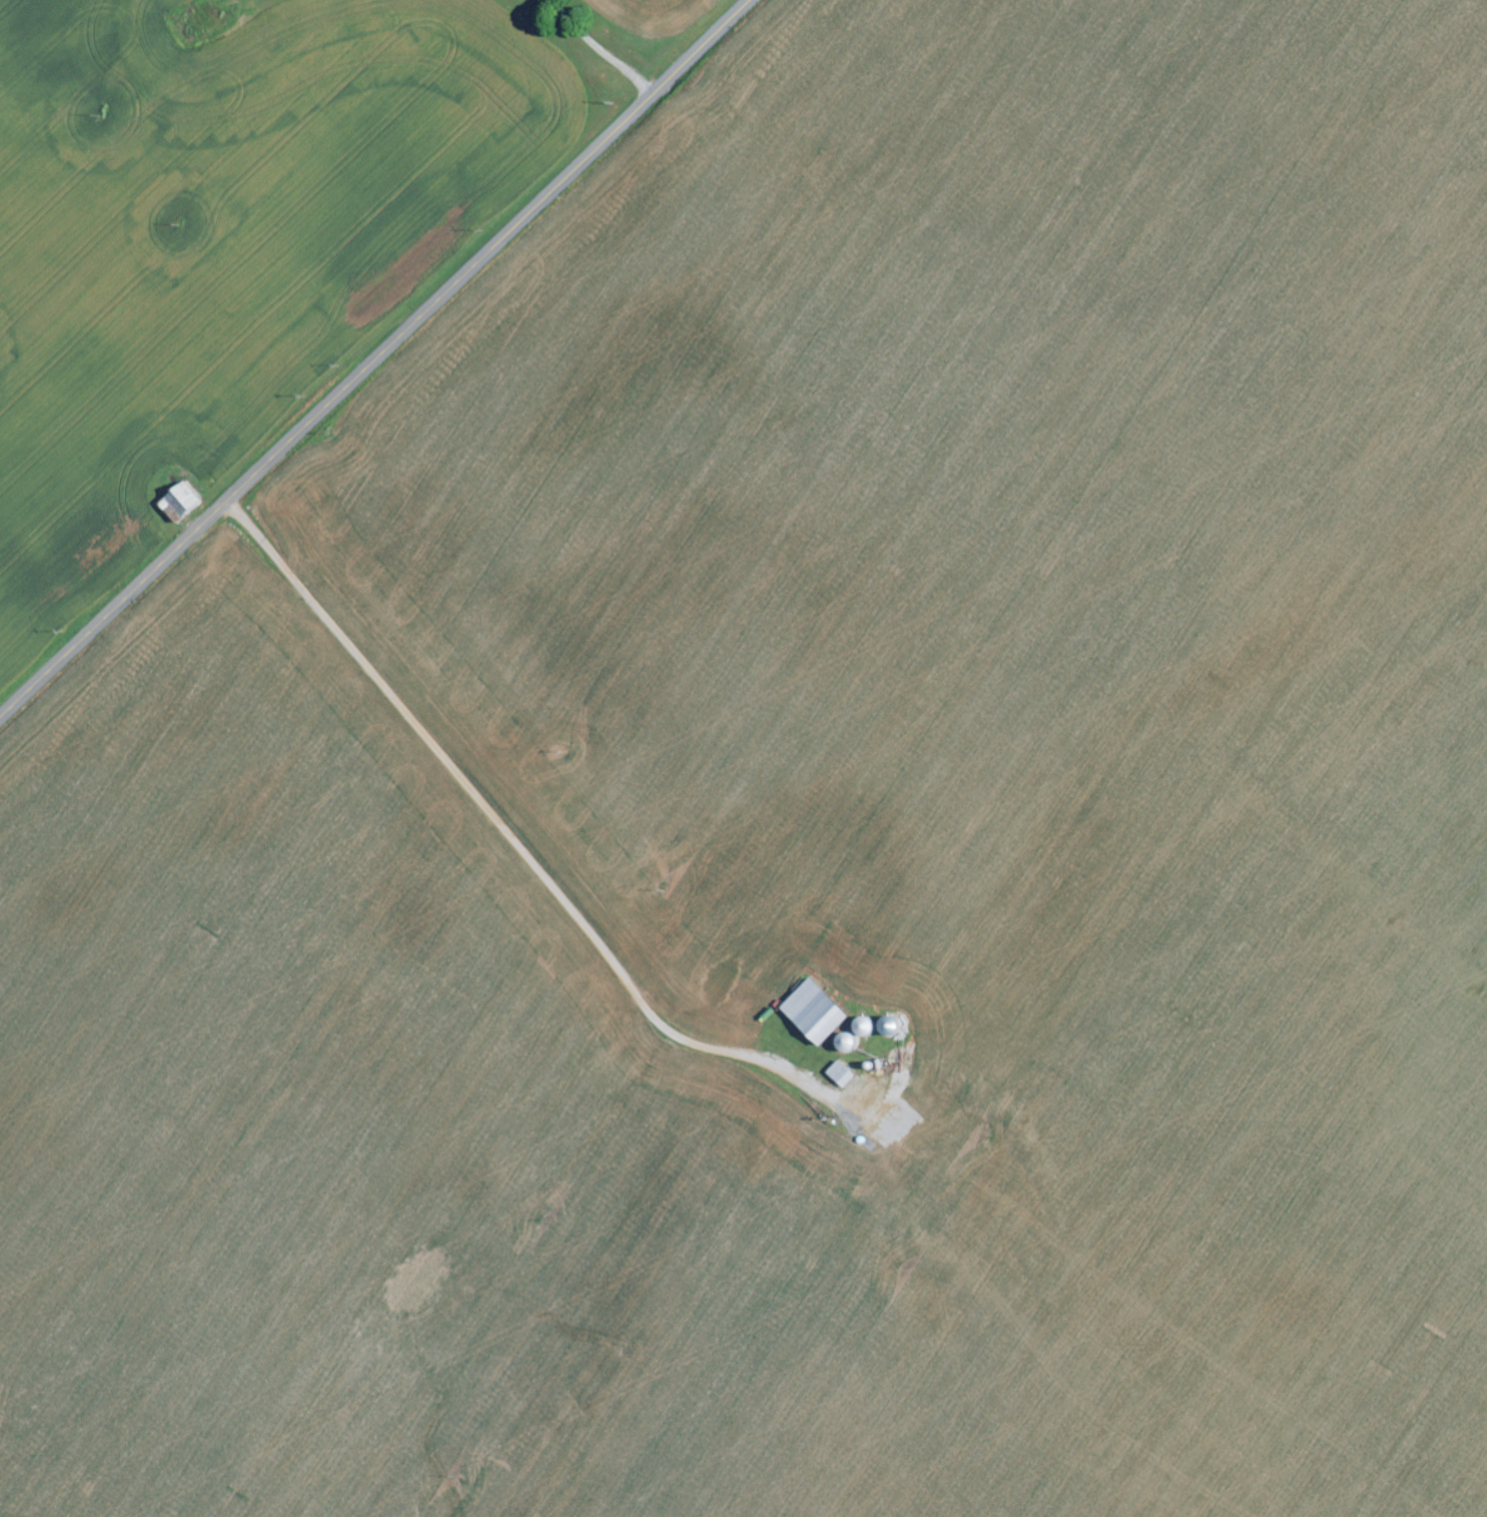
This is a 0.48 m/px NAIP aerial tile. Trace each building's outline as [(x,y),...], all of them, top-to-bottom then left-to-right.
[(179,524),(203,500),(186,482),(161,505),(179,524)] [(825,1047),(854,1016),(814,977),(784,1008),(825,1047)] [(859,1076),(842,1060),(831,1073),(848,1088),(859,1076)]
